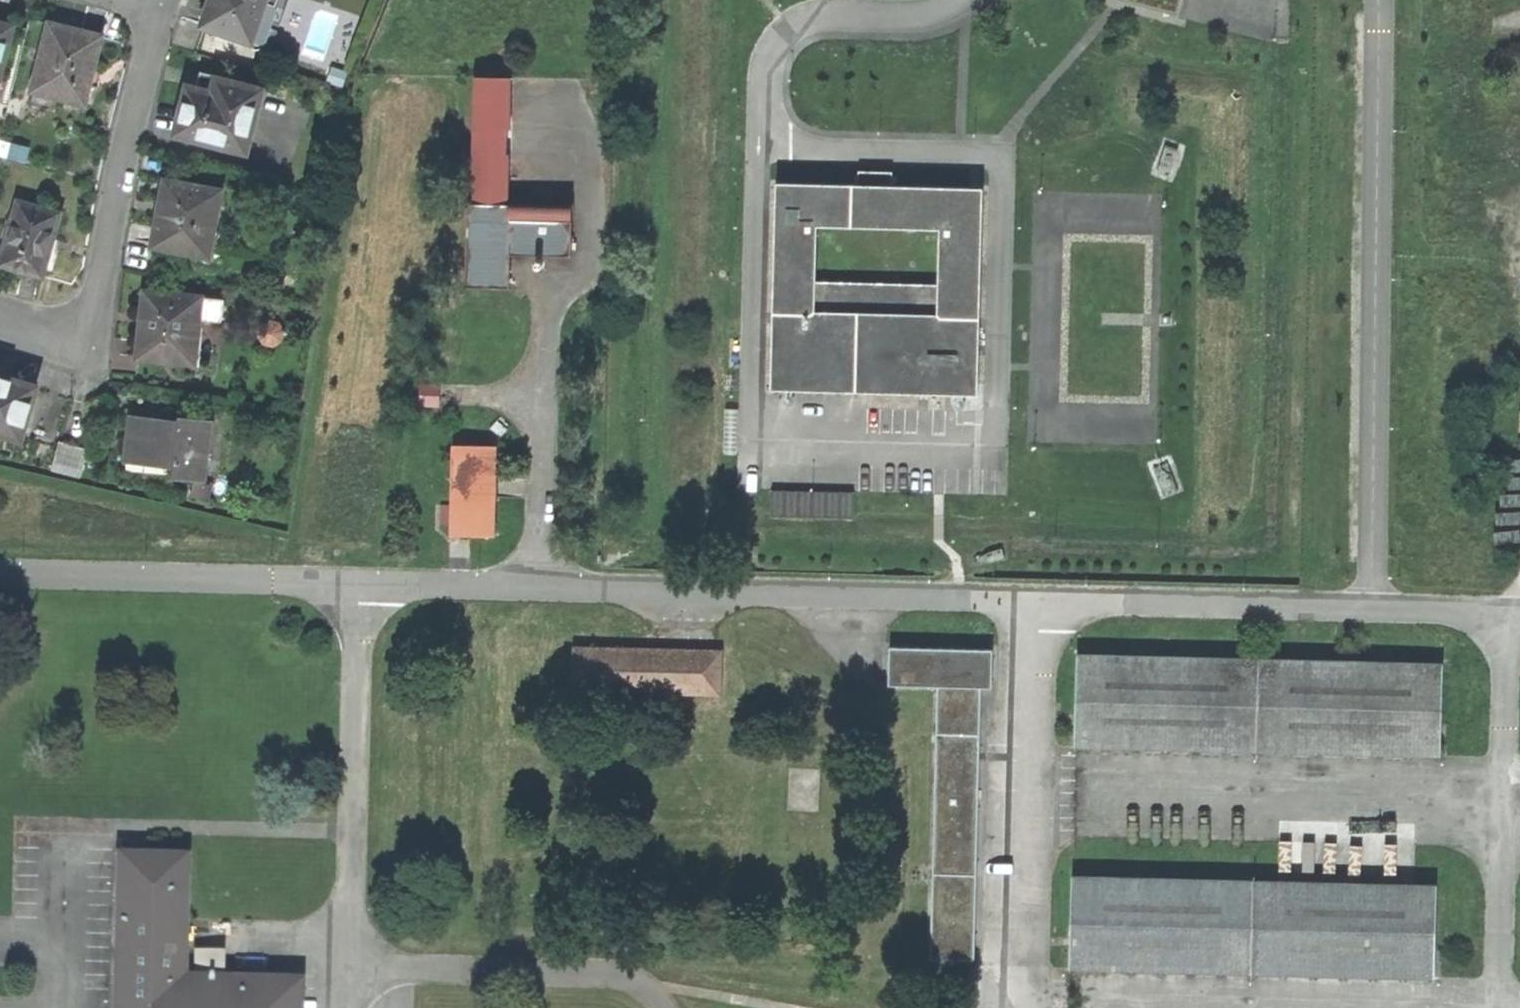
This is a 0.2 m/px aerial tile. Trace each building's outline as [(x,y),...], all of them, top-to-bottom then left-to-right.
[(260,45),(276,0),(211,0),(210,3),(206,4),(203,8),(201,12),(201,18),(203,23),(203,25),(260,45)] [(49,21),(31,90),(85,104),(102,35),(74,27),(49,21)] [(0,79),(13,26),(0,23),(0,79)] [(512,75),(476,74),(473,200),(469,200),(467,285),(509,286),(510,252),(571,254),(573,203),(509,201),(511,150),(500,149),(501,129),(511,129),(512,75)] [(185,108),(178,133),(244,151),(260,88),(216,77),(215,79),(205,76),(202,88),(188,85),(185,97),(182,107),(185,108)] [(862,185),(775,182),(774,205),(779,205),(778,214),(774,214),(771,312),(775,312),(775,322),(771,322),(769,390),(774,390),(774,386),(864,388),(864,393),(891,393),(891,389),(909,390),(909,394),(918,395),(918,390),(928,390),(928,395),(945,395),(945,391),(955,391),(955,396),(977,396),(978,356),(974,355),(974,346),(979,346),(979,328),(975,328),(975,318),(979,318),(983,188),(978,188),(978,192),(969,192),(969,188),(888,185),(888,177),(862,176),(862,185)] [(151,247),(204,259),(205,256),(210,257),(219,218),(214,217),(220,191),(164,178),(161,191),(159,201),(162,202),(151,247)] [(50,245),(59,214),(18,202),(0,265),(41,277),(50,245)] [(161,359),(183,362),(187,336),(194,337),(196,318),(217,321),(219,302),(199,299),(199,298),(142,290),(139,314),(142,314),(139,331),(136,358),(161,361),(161,359)] [(265,322),(257,327),(255,336),(259,345),(269,347),(277,342),(279,333),(275,324),(265,322)] [(190,363),(194,337),(187,336),(183,362),(190,363)] [(18,437),(33,389),(9,381),(12,371),(0,367),(0,432),(18,437)] [(175,423),(127,418),(126,431),(123,462),(138,464),(139,459),(166,462),(165,468),(170,468),(169,477),(192,479),(187,502),(204,507),(215,482),(200,480),(206,425),(208,425),(208,422),(175,418),(175,423)] [(87,442),(59,435),(51,463),(80,469),(87,442)] [(451,535),(496,536),(498,447),(453,445),(451,535)] [(853,492),(771,490),(770,516),(852,518),(853,492)] [(764,499),(754,499),(754,513),(765,513),(764,499)] [(719,652),(575,648),(573,691),(718,695),(719,652)] [(993,650),(889,648),(888,686),(937,687),(930,959),(973,960),(980,688),(991,688),(993,650)] [(1442,664),(1077,655),(1076,748),(1439,756),(1442,664)] [(119,854),(115,1007),(287,1007),(288,979),(187,977),(189,924),(190,856),(119,854)] [(1436,886),(1072,878),(1070,969),(1434,978),(1436,886)]
